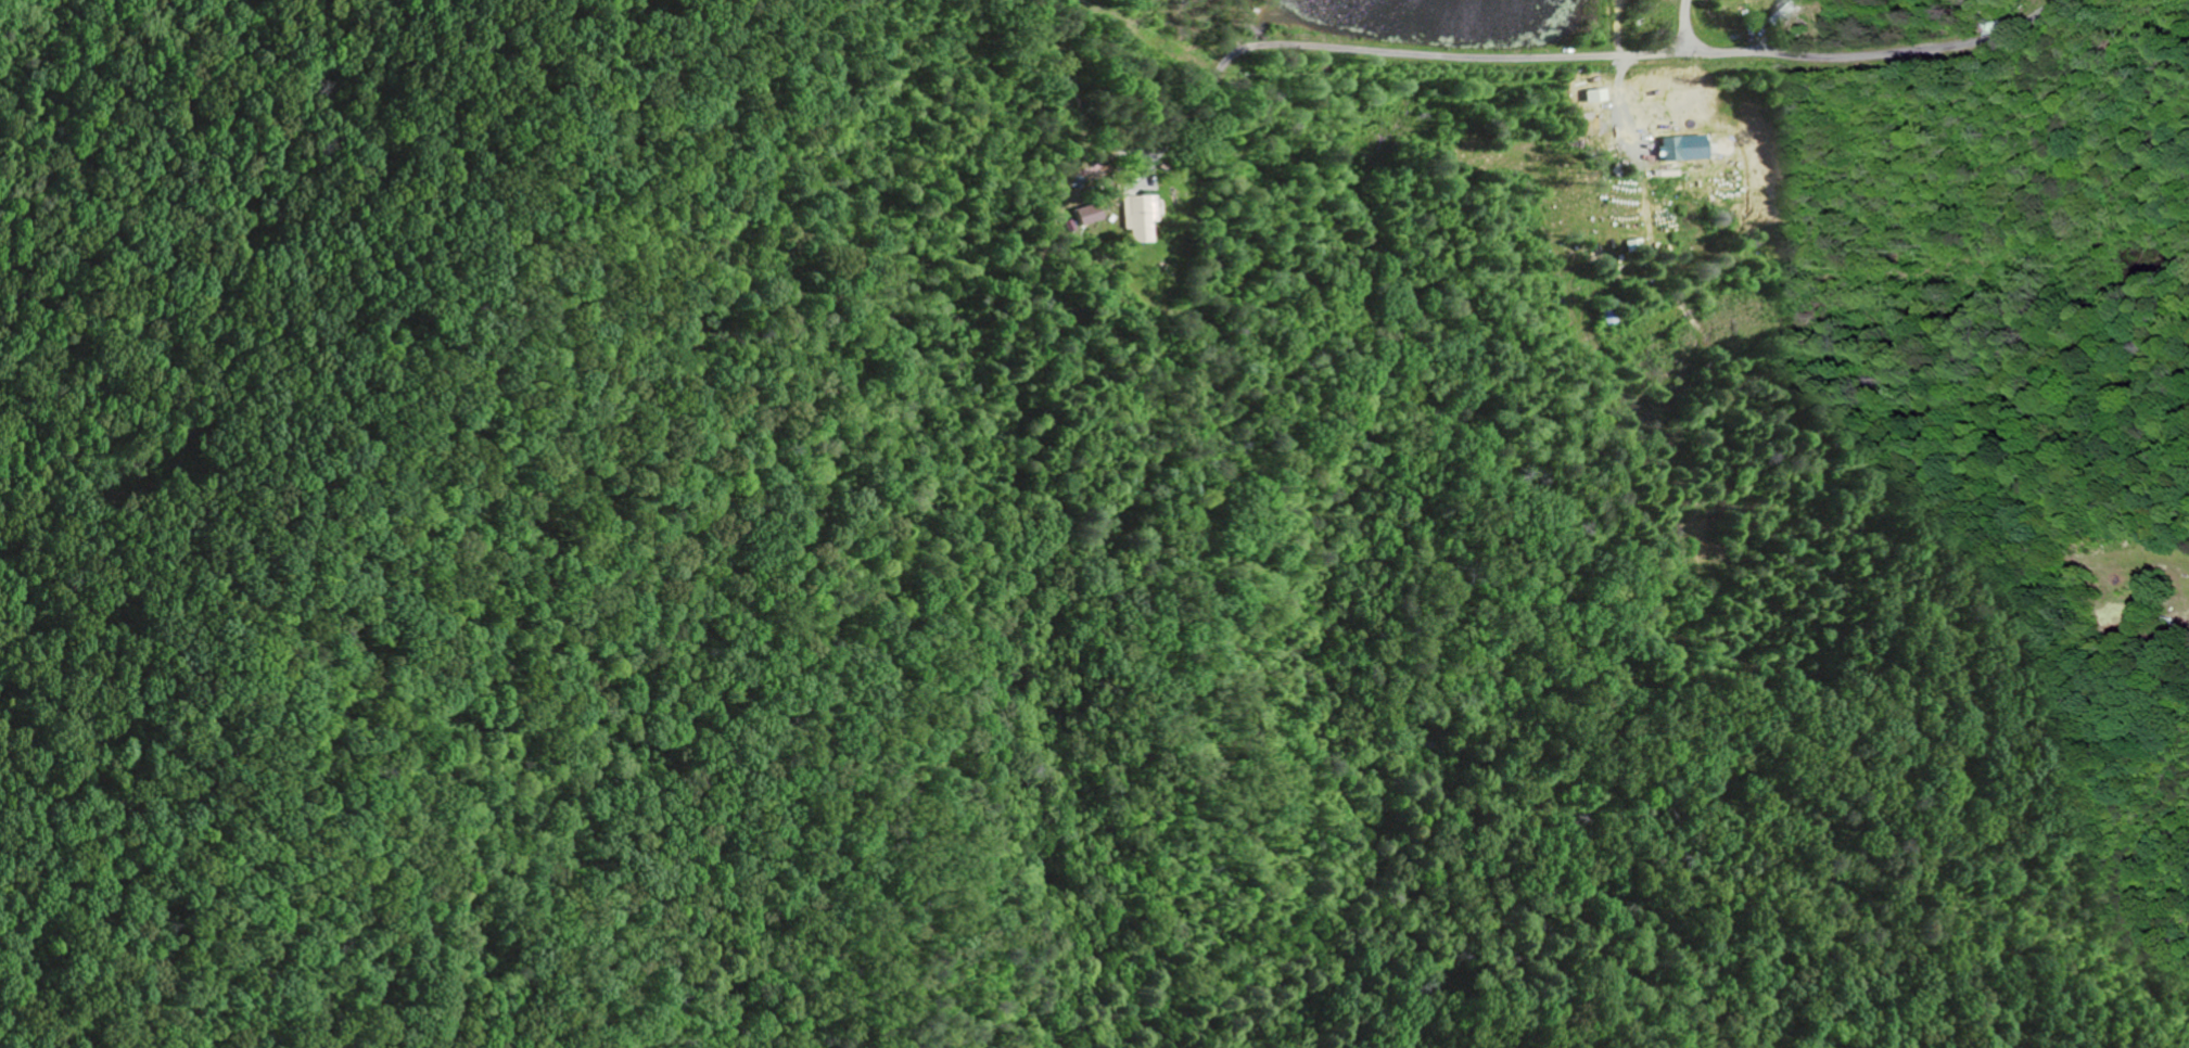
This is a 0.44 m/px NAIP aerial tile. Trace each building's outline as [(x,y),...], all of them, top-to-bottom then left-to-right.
[(1658,161),(1703,160),(1702,137),(1657,138),(1658,161)] [(1151,197),(1120,198),(1121,231),(1125,231),(1126,244),(1146,244),(1145,223),(1151,223),(1151,197)] [(1077,227),(1098,220),(1093,204),(1072,211),(1077,227)]
